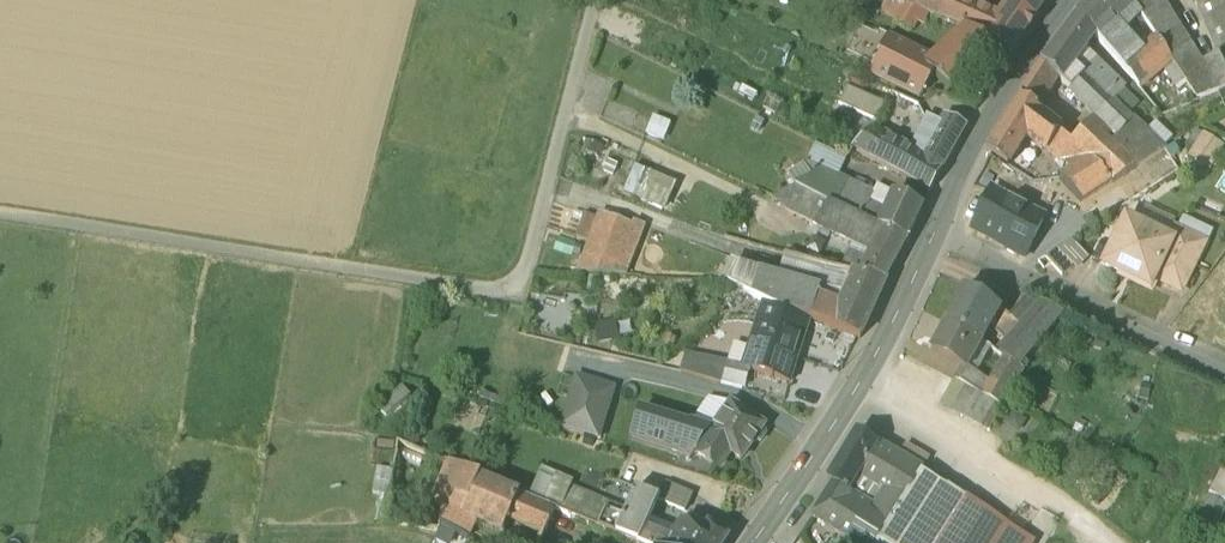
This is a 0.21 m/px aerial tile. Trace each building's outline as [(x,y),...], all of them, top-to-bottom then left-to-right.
[(911,0),(904,0),(897,15),(910,22),(915,12),(918,3),(911,0)] [(918,3),(925,6),(943,12),(947,0),(911,0),(918,3)] [(981,0),(947,0),(943,12),(971,23),(976,27),(995,41),(1007,49),(1040,0),(1010,0),(1003,10),(981,0)] [(1077,4),(1090,19),(1098,28),(1113,14),(1128,0),(1081,0),(1077,4)] [(1169,0),(1139,0),(1154,22),(1157,26),(1169,43),(1188,31),(1188,30),(1169,0)] [(1206,12),(1224,2),(1224,0),(1200,0),(1206,12)] [(1206,12),(1217,34),(1224,30),(1224,2),(1206,12)] [(925,6),(918,3),(915,12),(921,14),(925,6)] [(1077,4),(1078,3),(1065,19),(1078,33),(1090,19),(1077,4)] [(1140,40),(1113,14),(1098,28),(1124,56),(1143,43),(1140,40)] [(1065,19),(1042,51),(1069,78),(1070,79),(1082,65),(1100,81),(1104,85),(1115,73),(1090,49),(1079,61),(1066,48),(1078,33),(1065,19)] [(1143,43),(1124,56),(1141,76),(1148,70),(1172,49),(1169,43),(1157,26),(1152,30),(1140,40),(1143,43)] [(995,41),(976,27),(961,40),(978,56),(995,41)] [(1169,43),(1172,49),(1198,87),(1224,77),(1224,53),(1220,43),(1221,43),(1220,42),(1205,52),(1190,29),(1188,30),(1188,31),(1169,43)] [(890,31),(873,67),(898,80),(914,45),(890,31)] [(961,40),(947,53),(937,47),(932,54),(914,45),(898,80),(919,90),(933,68),(950,81),(978,56),(961,40)] [(1069,78),(1042,51),(1031,69),(1044,81),(1047,76),(1061,88),(1069,78)] [(1100,81),(1082,65),(1070,79),(1084,91),(1090,92),(1100,81)] [(1044,81),(1031,69),(1020,86),(1037,97),(1044,81)] [(1154,78),(1148,70),(1141,76),(1147,82),(1154,78)] [(1061,88),(1047,76),(1044,81),(1037,97),(1036,99),(1057,120),(1069,131),(1088,112),(1110,90),(1112,91),(1114,90),(1124,80),(1115,73),(1104,85),(1100,81),(1090,92),(1084,91),(1070,79),(1069,78),(1061,88)] [(887,97),(848,79),(840,96),(879,114),(887,97)] [(1124,80),(1114,90),(1132,108),(1139,100),(1124,87),(1129,84),(1124,80)] [(1020,86),(986,144),(1006,156),(1026,124),(1047,140),(1057,120),(1036,99),(1037,97),(1020,86)] [(1110,90),(1088,112),(1137,157),(1165,139),(1132,108),(1114,90),(1112,91),(1110,90)] [(926,113),(909,144),(872,124),(850,140),(929,183),(965,119),(943,107),(937,119),(926,113)] [(669,120),(649,112),(641,127),(662,137),(669,120)] [(1137,157),(1088,112),(1069,131),(1111,172),(1112,173),(1137,157)] [(1057,120),(1047,140),(1060,148),(1069,131),(1057,120)] [(1224,136),(1204,121),(1189,143),(1210,157),(1224,136)] [(1111,172),(1069,131),(1060,148),(1073,159),(1061,169),(1082,189),(1111,172)] [(821,160),(795,176),(795,177),(820,189),(823,183),(832,165),(821,160)] [(647,165),(639,162),(634,172),(643,176),(647,165)] [(674,176),(648,165),(647,165),(643,176),(636,191),(663,203),(674,176)] [(868,185),(845,173),(838,198),(855,208),(868,185)] [(820,189),(795,177),(792,204),(819,217),(830,194),(820,189)] [(884,193),(868,185),(855,208),(857,209),(856,210),(886,226),(887,225),(906,233),(921,198),(890,182),(884,193)] [(991,182),(973,218),(1026,244),(1044,208),(991,182)] [(836,190),(823,183),(820,189),(830,194),(833,195),(836,190)] [(833,195),(830,194),(819,217),(866,239),(866,238),(848,229),(856,210),(857,209),(855,208),(838,198),(833,195)] [(595,210),(584,206),(576,230),(587,234),(595,210)] [(1171,229),(1126,209),(1105,255),(1150,276),(1154,268),(1173,229),(1171,229)] [(866,238),(873,242),(866,254),(860,266),(884,272),(906,233),(887,225),(886,226),(856,210),(848,229),(866,238)] [(630,222),(599,212),(581,265),(626,267),(644,220),(633,216),(630,222)] [(1205,232),(1176,218),(1171,229),(1173,229),(1154,268),(1177,279),(1189,254),(1194,256),(1205,232)] [(1072,227),(1046,243),(1064,263),(1074,254),(1077,258),(1089,247),(1072,227)] [(866,254),(848,243),(840,259),(851,263),(860,266),(866,254)] [(759,264),(737,256),(727,273),(751,287),(759,264)] [(840,259),(826,256),(818,281),(820,281),(816,288),(839,297),(849,273),(847,273),(851,263),(840,259)] [(839,297),(816,288),(820,281),(818,281),(759,264),(751,287),(763,293),(768,296),(799,305),(800,306),(809,309),(858,328),(884,272),(860,266),(851,263),(847,273),(849,273),(839,297)] [(999,300),(963,281),(944,314),(981,334),(990,316),(999,300)] [(1060,302),(1034,289),(1025,298),(1046,317),(1060,302)] [(799,305),(768,296),(763,293),(749,340),(755,342),(750,360),(790,372),(809,309),(800,306),(799,305)] [(1046,317),(1025,298),(1013,311),(1035,331),(1047,318),(1046,317)] [(1013,311),(999,300),(990,316),(1008,332),(998,344),(1003,347),(1015,354),(1035,331),(1013,311)] [(981,334),(944,314),(929,342),(966,362),(982,335),(981,334)] [(724,358),(687,345),(682,361),(719,374),(724,358)] [(1003,347),(988,373),(1009,384),(1018,387),(1024,377),(1014,369),(1021,358),(1015,354),(1003,347)] [(578,369),(562,419),(596,430),(612,380),(578,369)] [(978,384),(955,371),(941,394),(962,406),(961,408),(962,408),(964,406),(978,384)] [(401,379),(383,395),(391,404),(409,388),(401,379)] [(1003,398),(978,384),(964,406),(990,421),(1003,398)] [(763,416),(729,394),(708,426),(703,423),(699,429),(699,430),(692,441),(710,453),(714,453),(719,456),(729,442),(740,450),(753,432),(760,432),(765,425),(762,418),(763,416)] [(689,416),(641,401),(633,426),(690,445),(692,441),(699,430),(699,429),(693,424),(689,421),(689,416)] [(877,434),(858,422),(828,470),(832,473),(847,481),(859,463),(877,434)] [(898,446),(877,434),(859,463),(905,490),(922,463),(898,448),(898,446)] [(554,498),(446,452),(443,458),(446,459),(434,494),(441,497),(476,512),(504,524),(510,512),(542,525),(554,498)] [(1212,482),(1224,489),(1224,458),(1212,482)] [(905,490),(859,463),(847,481),(843,486),(889,515),(905,490)] [(922,463),(905,490),(889,515),(873,542),(865,537),(861,542),(1024,542),(1031,532),(922,463)] [(889,515),(843,486),(847,481),(832,473),(812,505),(815,506),(865,537),(873,542),(889,515)] [(625,504),(616,524),(638,534),(645,519),(659,488),(636,478),(633,486),(627,498),(625,504)] [(633,486),(621,482),(617,493),(627,498),(633,486)] [(625,504),(597,493),(596,495),(569,483),(562,501),(616,524),(625,504)] [(1192,525),(1210,537),(1224,507),(1224,498),(1210,490),(1192,525)] [(476,512),(441,497),(440,515),(441,515),(452,521),(467,529),(476,512)] [(674,533),(645,519),(638,534),(641,536),(658,542),(717,542),(726,530),(692,505),(674,533)] [(452,521),(441,515),(439,522),(438,522),(437,531),(445,534),(452,521)]
